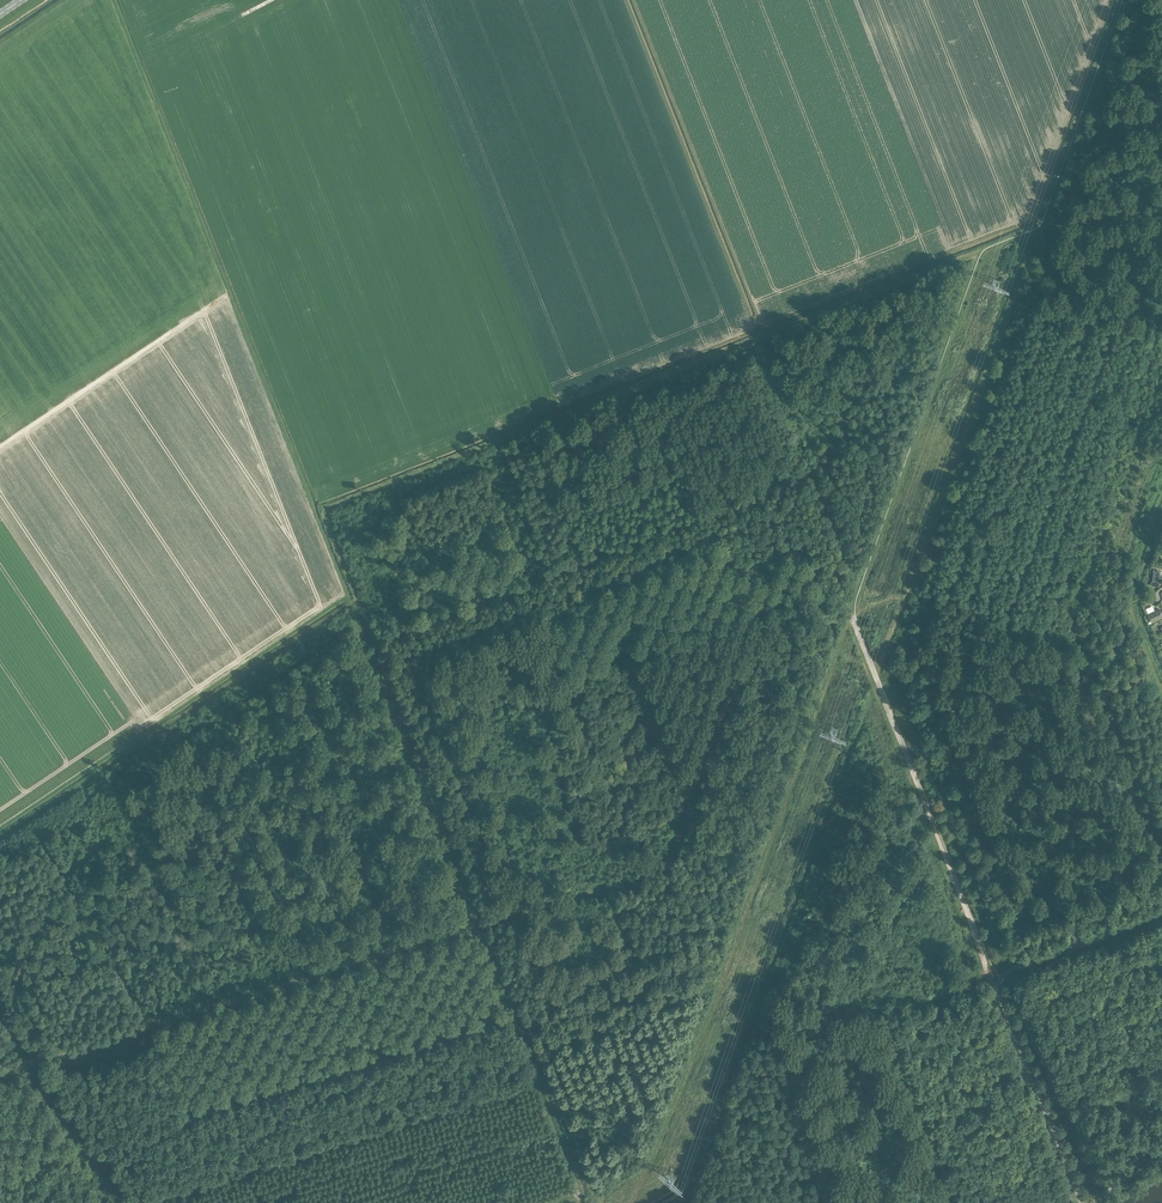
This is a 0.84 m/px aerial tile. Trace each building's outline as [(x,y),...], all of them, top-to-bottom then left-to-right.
[(989,372),(991,366),(983,364),(981,370),(989,372)] [(1151,585),(1159,587),(1159,583),(1161,583),(1161,579),(1158,578),(1159,572),(1159,571),(1154,570),(1152,582),(1151,582),(1151,584),(1151,585)] [(1147,614),(1151,623),(1161,618),(1161,614),(1159,608),(1154,610),(1148,613),(1147,614)]
